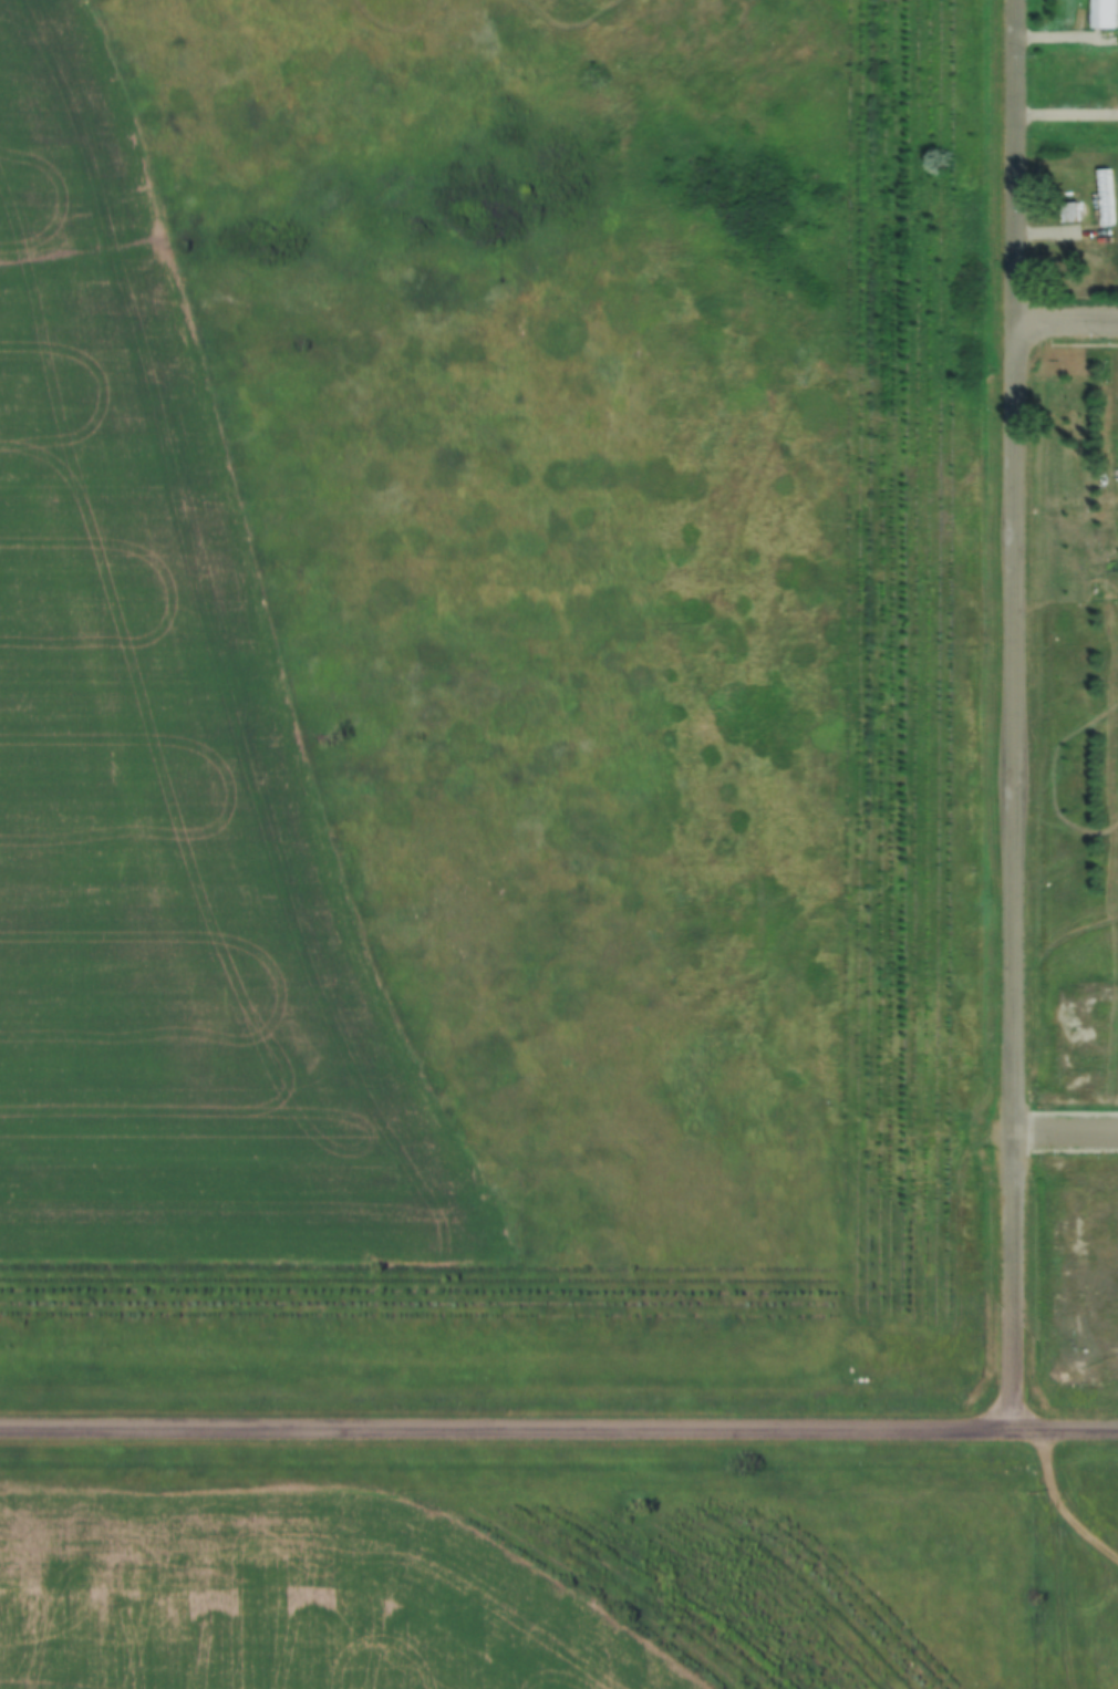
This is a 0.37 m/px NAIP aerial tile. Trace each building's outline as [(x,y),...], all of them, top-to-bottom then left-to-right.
[(1090,25),(1090,0),(1117,0),(1117,25),(1090,25)] [(1107,166),(1109,220),(1095,220),(1094,166),(1107,166)] [(1059,201),(1076,201),(1076,220),(1059,220),(1059,201)]
